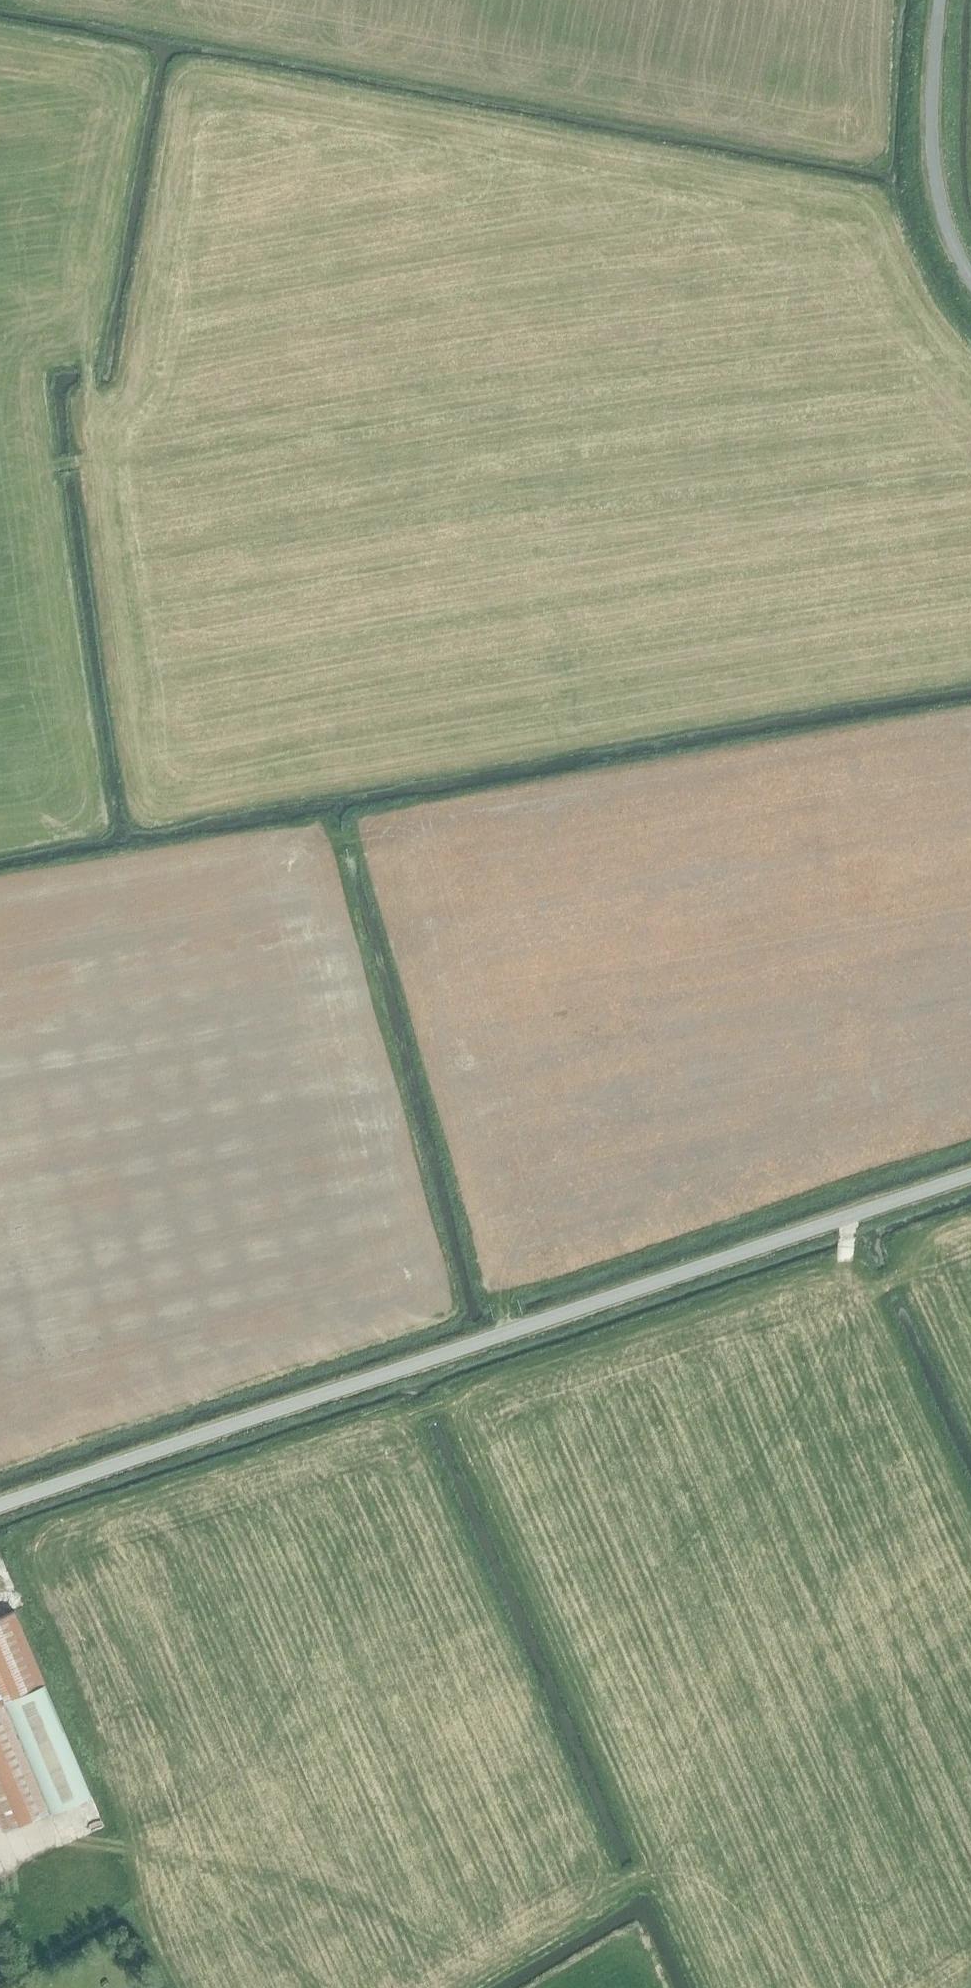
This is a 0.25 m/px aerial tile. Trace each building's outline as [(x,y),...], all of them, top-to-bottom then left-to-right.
[(0,1616),(0,1822),(3,1830),(92,1793),(15,1610),(0,1616)]
